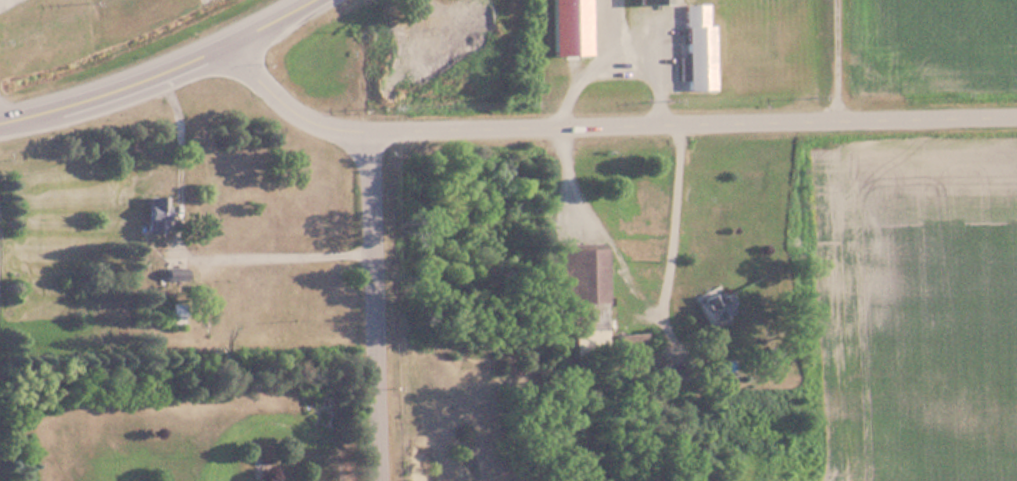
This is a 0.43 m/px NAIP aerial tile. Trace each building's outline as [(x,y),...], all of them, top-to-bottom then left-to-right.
[(551,56),(587,56),(587,0),(551,0),(551,56)] [(685,90),(712,90),(711,25),(708,25),(708,5),(684,5),(685,90)] [(145,234),(164,234),(164,197),(145,197),(145,234)] [(557,250),(558,307),(571,307),(572,356),(607,356),(606,249),(557,250)] [(731,315),(719,291),(695,303),(708,327),(731,315)] [(182,327),(182,305),(167,305),(167,327),(182,327)] [(622,358),(645,356),(643,334),(620,336),(622,358)] [(769,365),(782,360),(778,352),(766,357),(769,365)]
